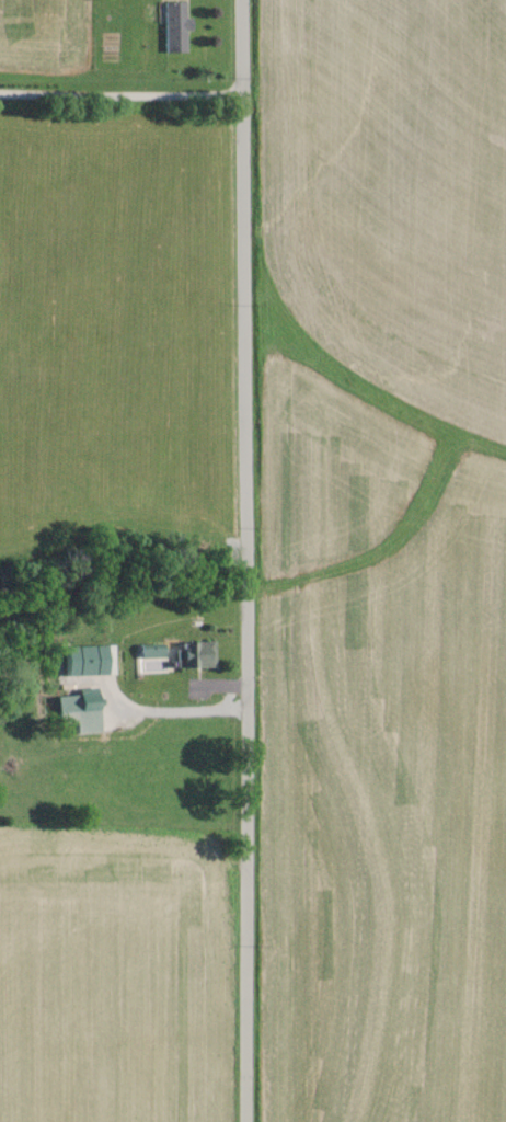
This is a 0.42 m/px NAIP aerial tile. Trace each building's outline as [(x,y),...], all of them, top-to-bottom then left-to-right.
[(185,1),(164,0),(164,51),(186,51),(186,29),(192,29),(192,17),(185,17),(185,1)] [(177,667),(215,666),(214,642),(177,643),(177,667)] [(79,688),(80,695),(59,696),(59,710),(100,709),(100,687),(79,688)]
